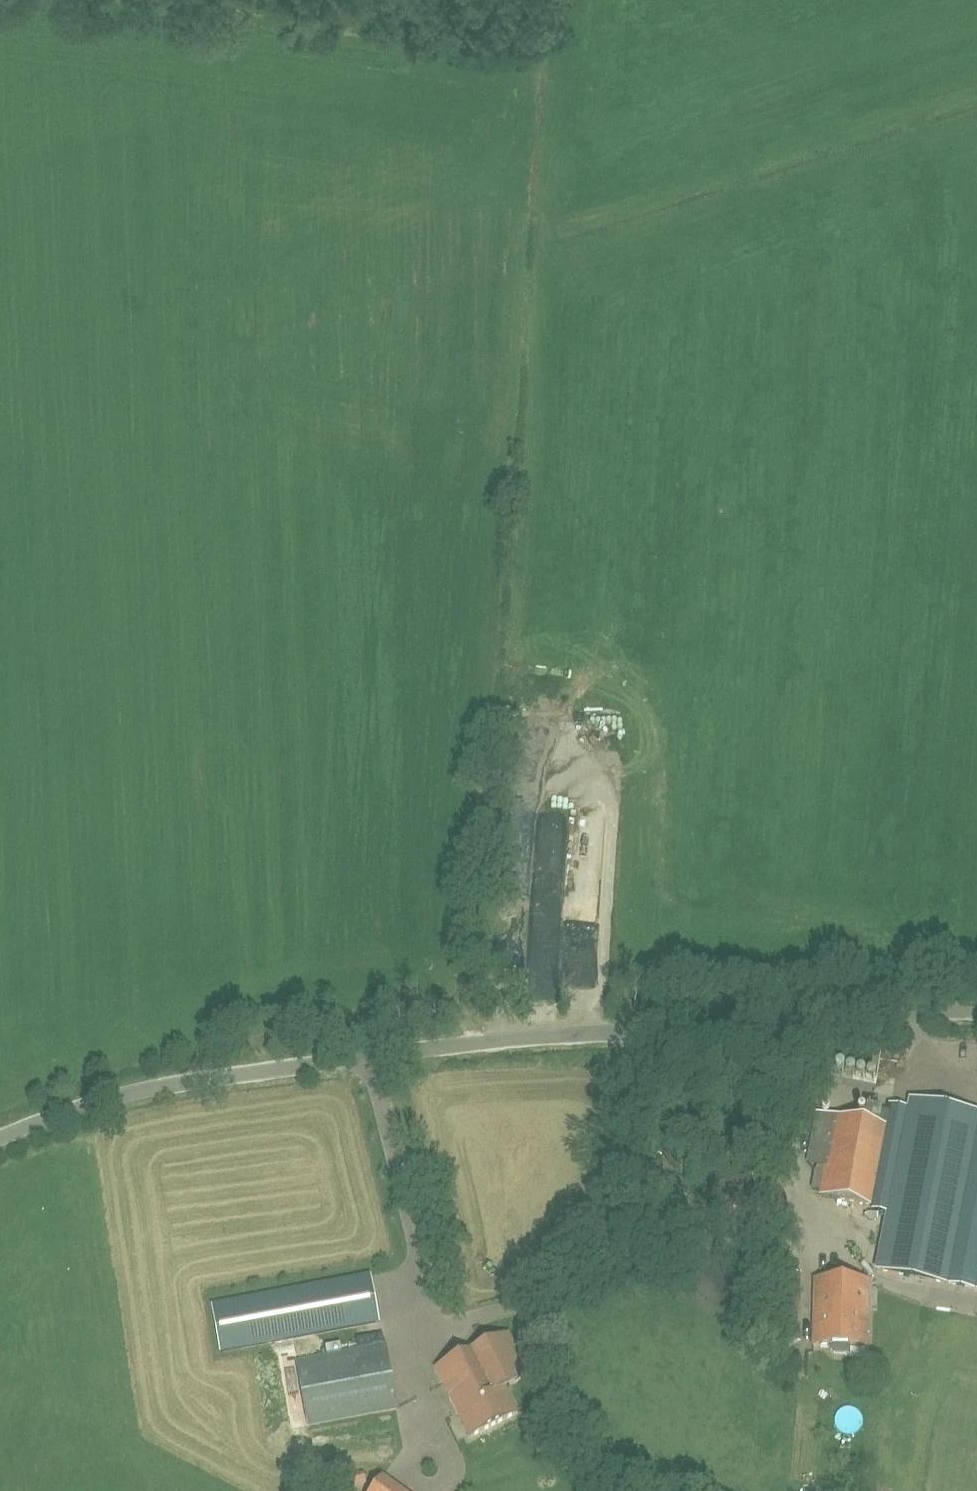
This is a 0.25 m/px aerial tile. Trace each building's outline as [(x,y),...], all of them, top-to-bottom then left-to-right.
[(893,1094),(896,1055),(878,1054),(875,1093),(893,1094)] [(969,1151),(976,1153),(976,1112),(909,1099),(904,1125),(877,1271),(945,1284),(969,1151)] [(889,1127),(834,1117),(816,1113),(806,1165),(815,1166),(811,1191),(820,1193),(819,1197),(874,1207),(889,1127)] [(214,1304),(222,1350),(380,1322),(372,1275),(214,1304)] [(866,1346),(867,1280),(813,1279),(812,1345),(866,1346)] [(502,1386),(527,1374),(507,1333),(436,1368),(469,1435),(515,1412),(502,1386)] [(386,1347),(296,1364),(307,1425),(397,1409),(386,1347)] [(284,1361),(269,1365),(272,1378),(288,1374),(284,1361)] [(369,1490),(403,1490),(387,1442),(356,1453),(369,1490)]
